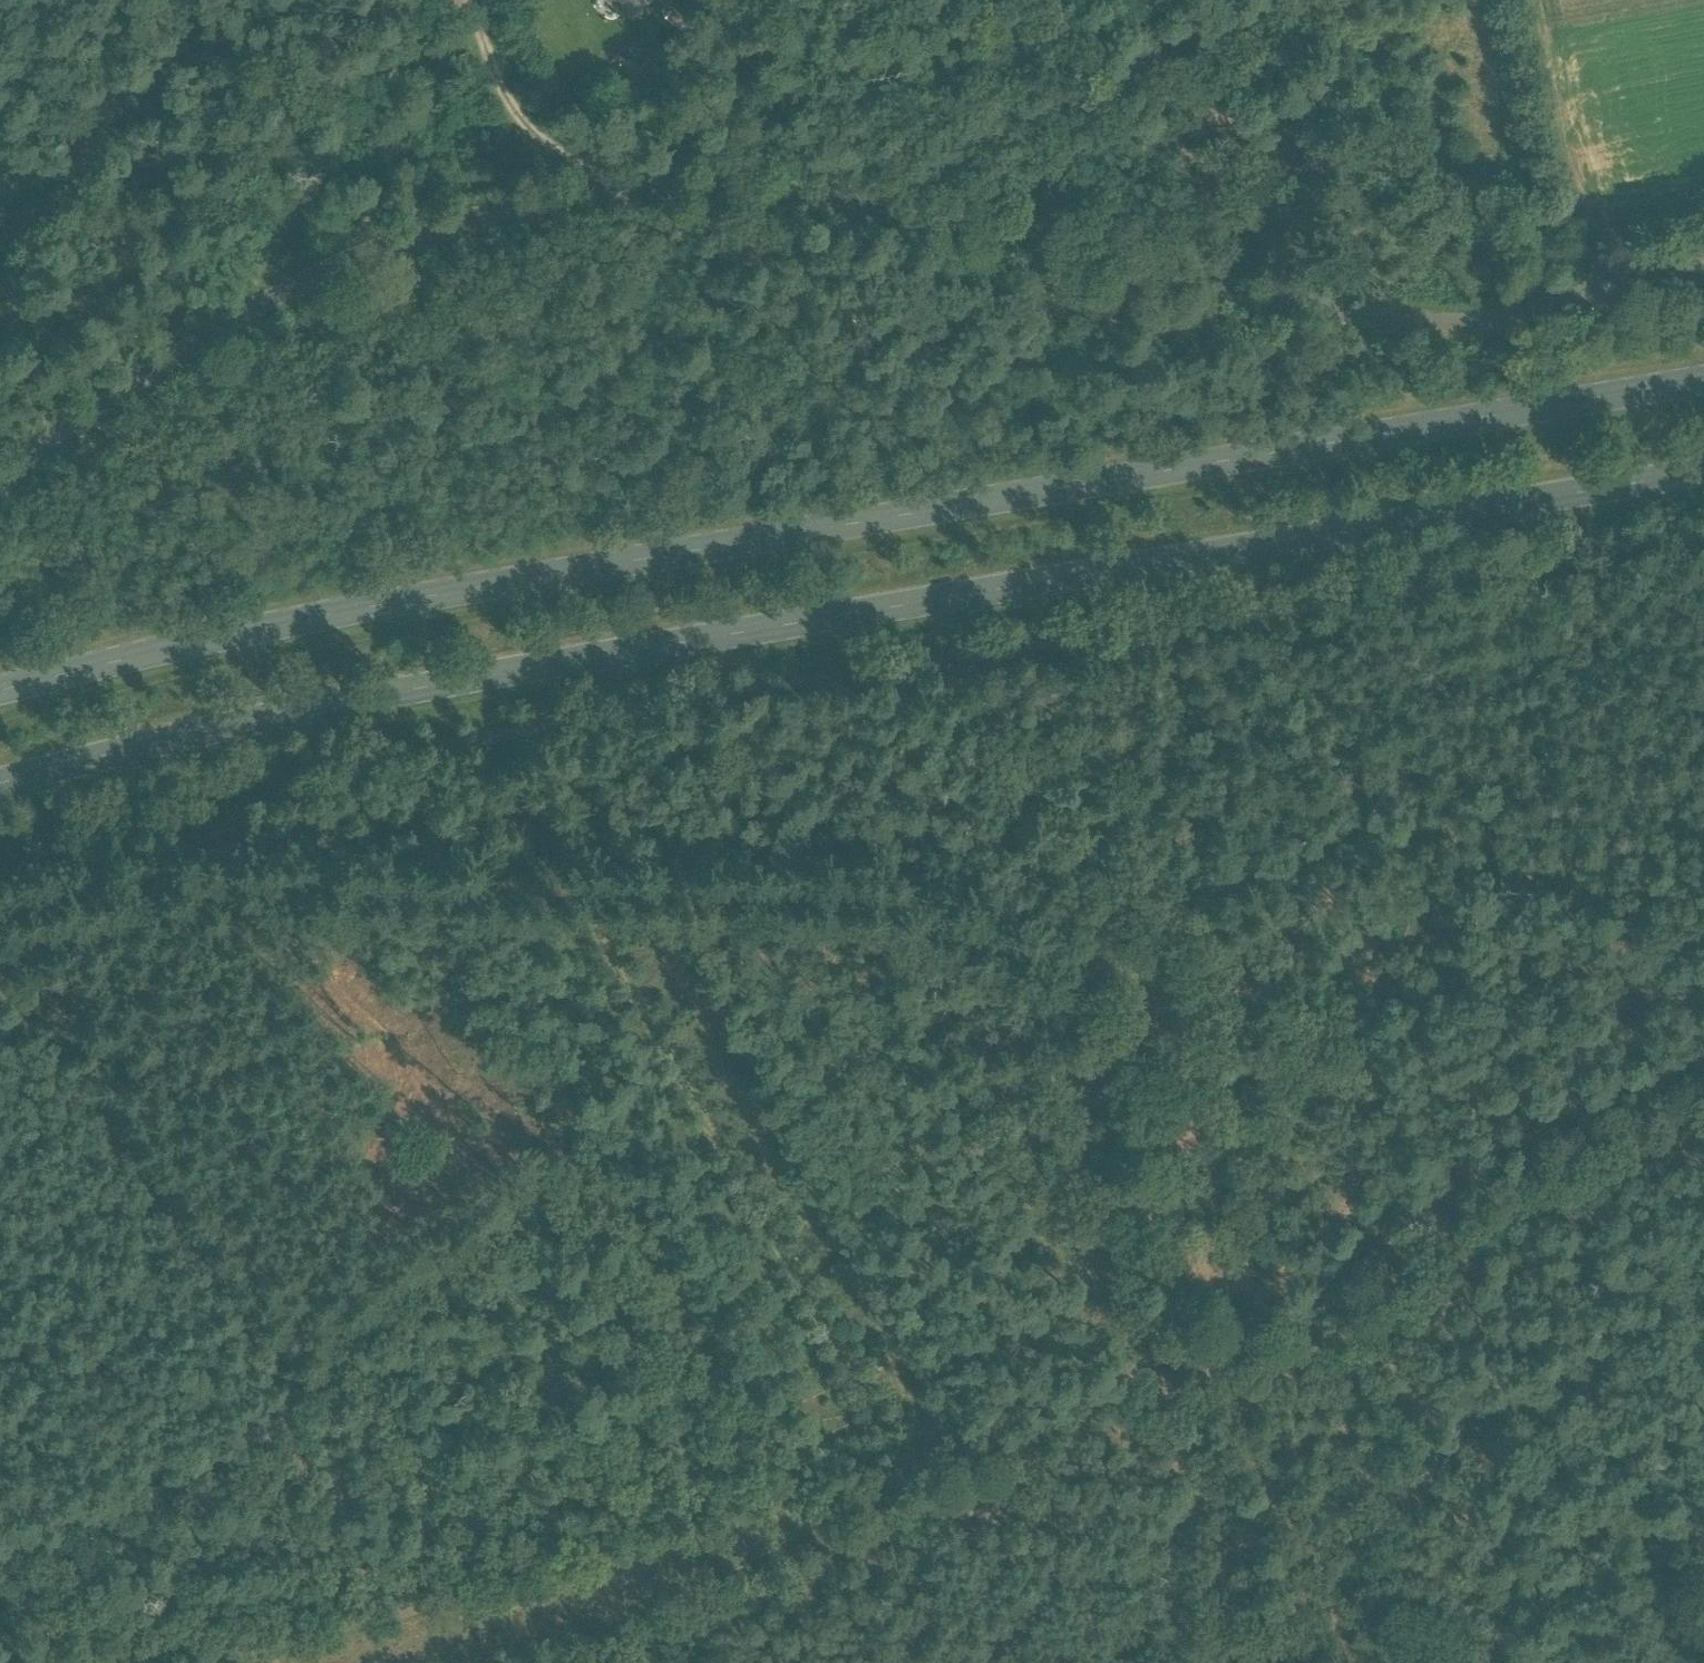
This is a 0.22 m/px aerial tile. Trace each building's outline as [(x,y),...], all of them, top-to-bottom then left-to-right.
[(637,14),(648,0),(620,0),(637,14)]
